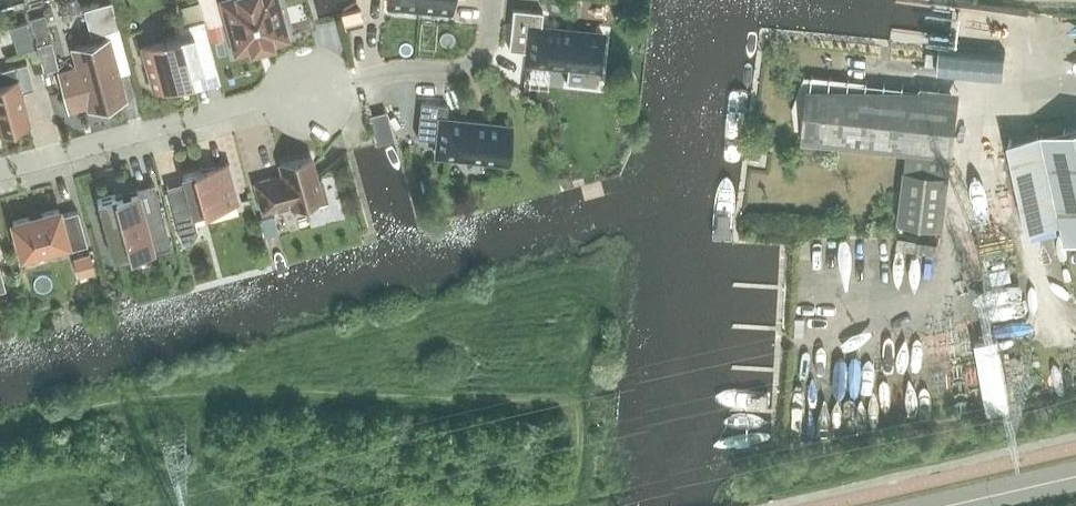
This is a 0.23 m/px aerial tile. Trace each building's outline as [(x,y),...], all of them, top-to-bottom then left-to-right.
[(207,27),(220,23),(214,0),(200,0),(207,27)] [(251,49),(251,51),(273,45),(272,43),(287,39),(277,0),(228,0),(222,2),(236,53),(251,49)] [(118,28),(111,2),(85,9),(92,35),(106,32),(117,28),(118,28)] [(43,15),(31,18),(38,43),(50,39),(43,15)] [(573,96),(575,80),(589,81),(593,46),(531,39),(532,24),(503,21),(499,57),(517,59),(516,73),(558,78),(556,94),(573,96)] [(27,23),(17,25),(24,50),(34,47),(27,23)] [(117,28),(106,32),(108,40),(117,74),(130,71),(118,28),(117,28)] [(179,36),(142,46),(154,89),(191,79),(189,73),(203,69),(193,34),(179,38),(179,36)] [(117,74),(108,40),(74,49),(79,68),(64,72),(62,77),(69,103),(73,105),(88,101),(90,107),(124,97),(117,74)] [(58,68),(55,54),(40,58),(44,71),(58,68)] [(29,124),(20,92),(34,88),(27,63),(2,69),(0,70),(0,131),(29,124)] [(950,158),(956,105),(957,98),(921,93),(920,101),(810,89),(804,142),(906,153),(904,169),(903,169),(897,223),(944,229),(950,174),(949,174),(950,158)] [(438,140),(437,154),(503,161),(507,126),(475,122),(476,111),(475,111),(473,122),(446,119),(448,105),(421,102),(417,138),(438,140)] [(386,113),(370,117),(377,145),(393,141),(386,113)] [(1075,238),(1075,125),(1009,140),(1028,227),(1061,220),(1065,240),(1075,238)] [(317,181),(311,156),(280,164),(283,175),(255,183),(263,211),(290,204),(291,206),(304,203),(306,207),(328,201),(322,179),(317,181)] [(197,231),(193,214),(239,201),(229,163),(202,170),(201,167),(200,167),(201,170),(182,176),(184,183),(167,188),(182,243),(193,240),(197,231)] [(114,195),(97,200),(114,261),(131,256),(131,257),(171,246),(154,183),(114,194),(114,195)] [(59,209),(13,222),(22,255),(66,243),(68,249),(87,244),(78,211),(60,216),(59,209)] [(273,216),(260,219),(265,236),(277,232),(273,216)] [(90,255),(77,258),(82,275),(95,272),(90,255)] [(998,354),(983,359),(997,401),(1011,397),(998,354)]
